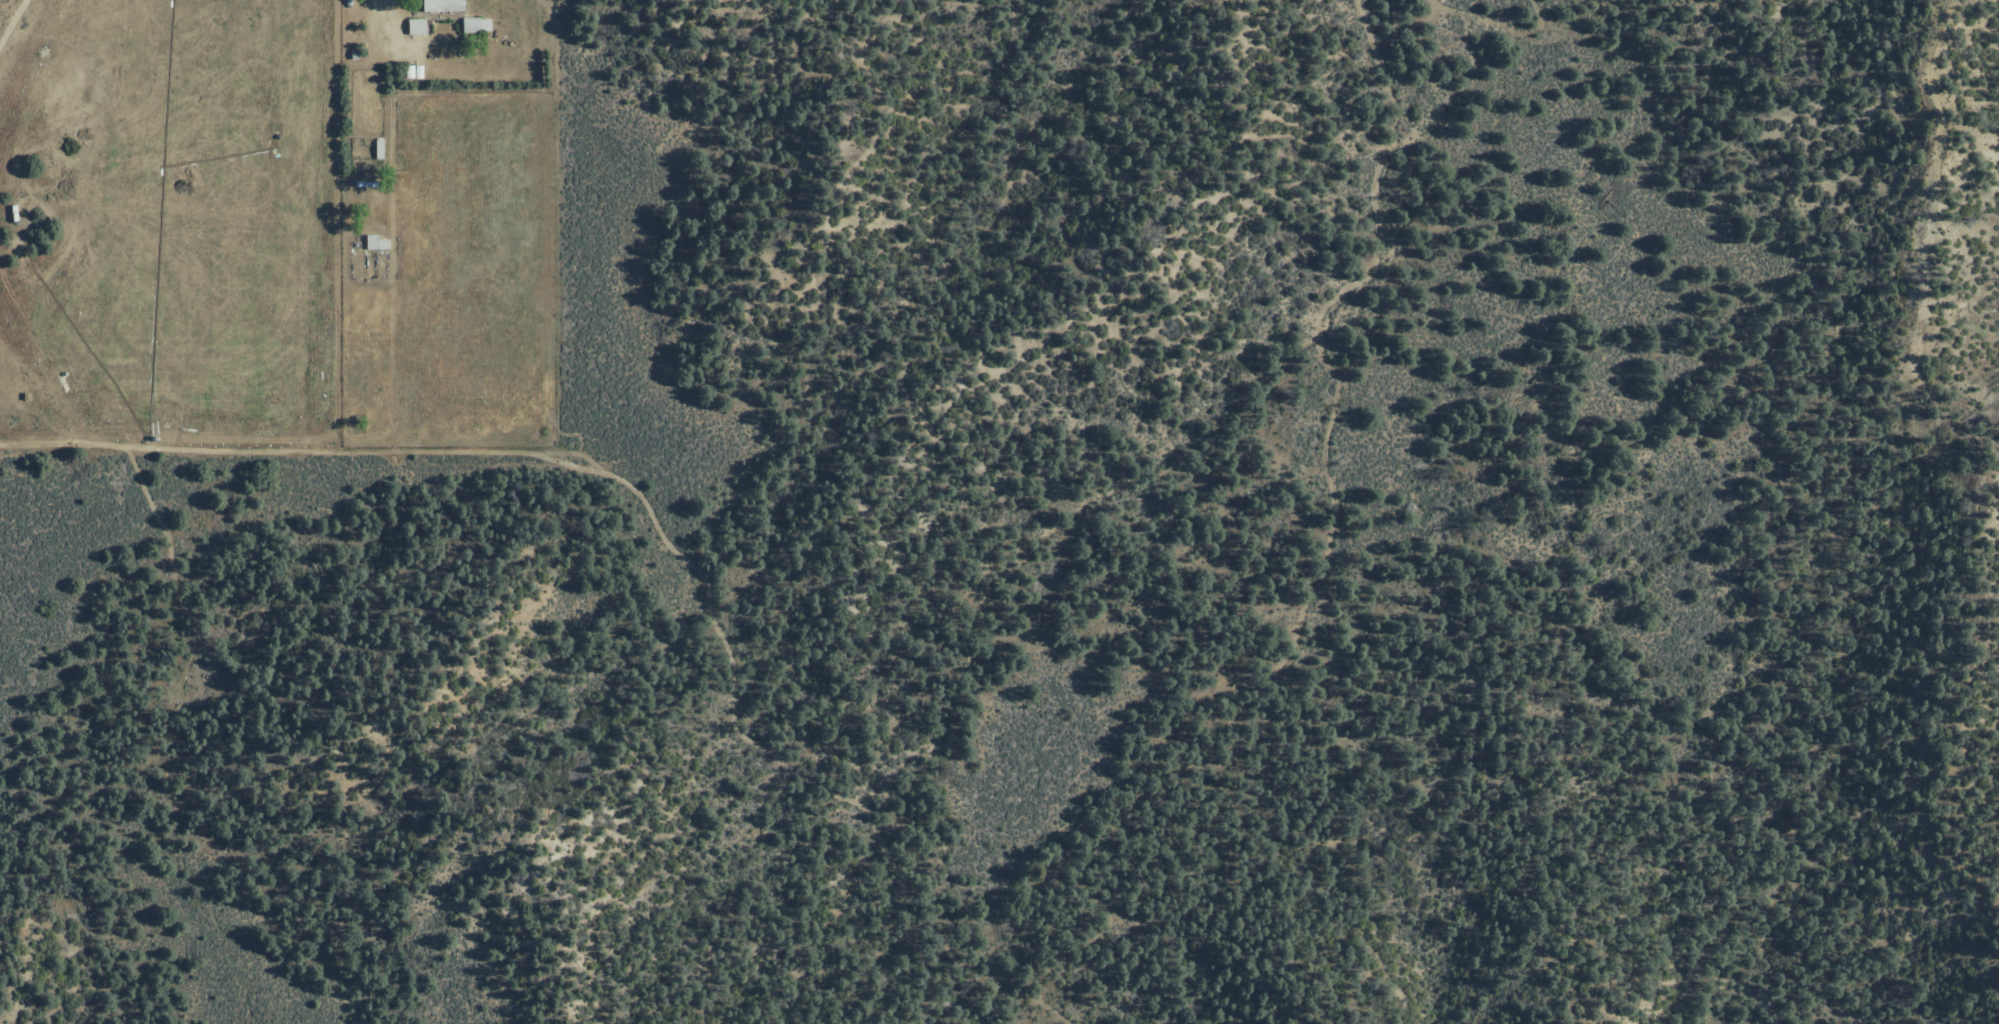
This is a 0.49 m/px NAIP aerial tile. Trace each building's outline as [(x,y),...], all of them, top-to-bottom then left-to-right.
[(453,9),(453,0),(422,0),(422,10),(453,9)] [(463,32),(491,31),(490,16),(462,17),(463,32)] [(425,17),(407,18),(408,33),(426,32),(425,17)]
